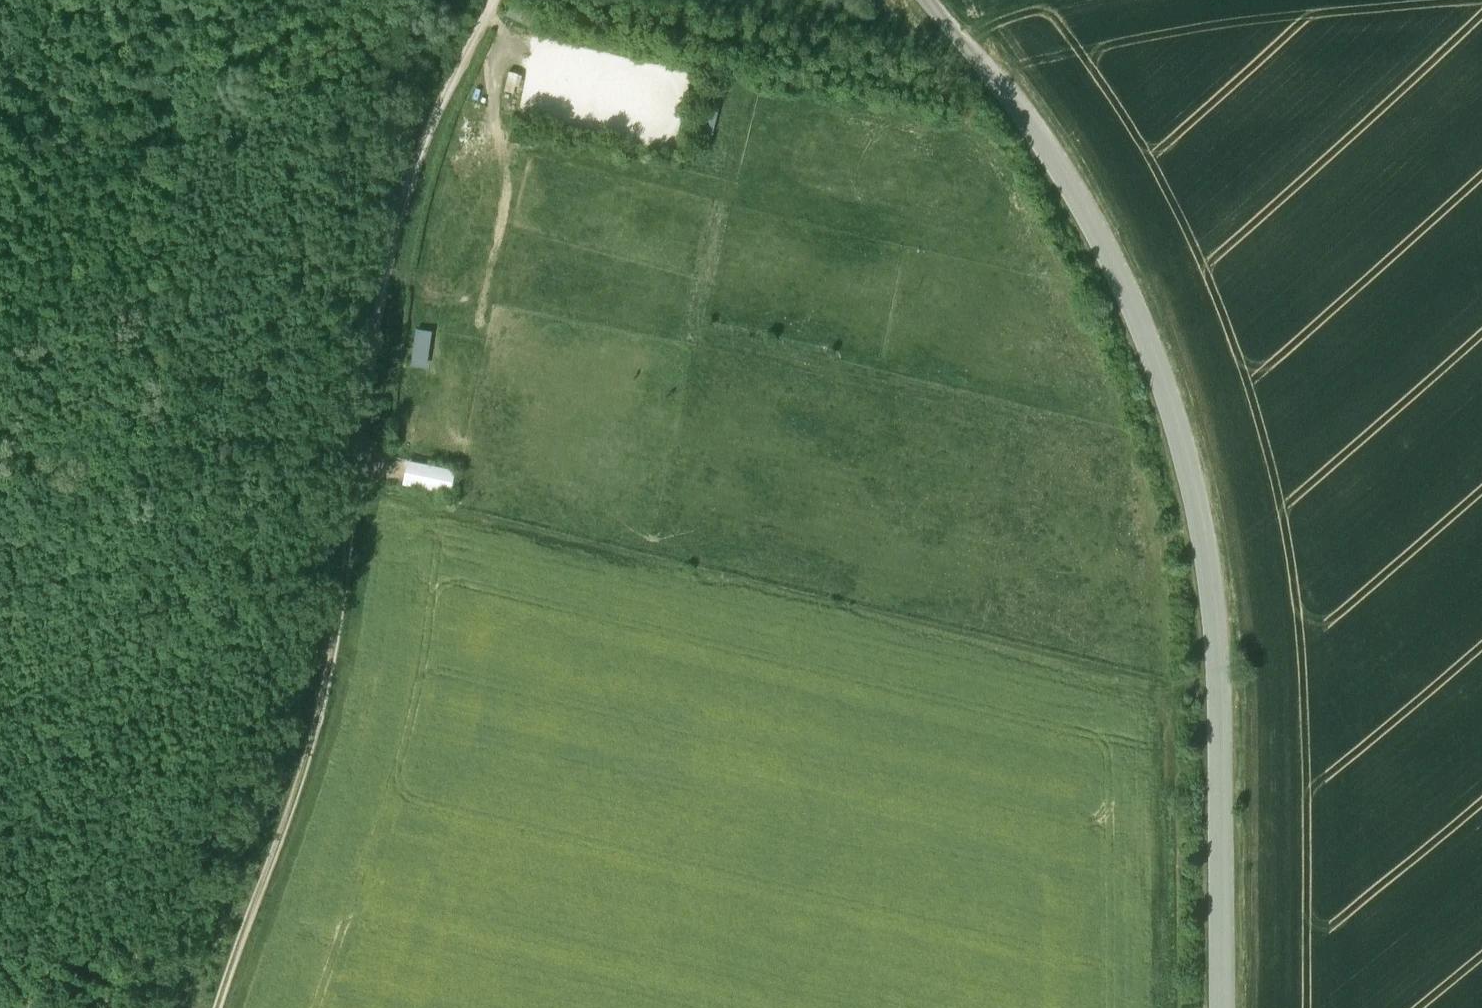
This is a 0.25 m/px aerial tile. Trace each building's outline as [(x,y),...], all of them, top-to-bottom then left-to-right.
[(415,326),(409,362),(424,365),(431,329),(415,326)] [(400,485),(452,491),(455,466),(403,460),(400,485)]
